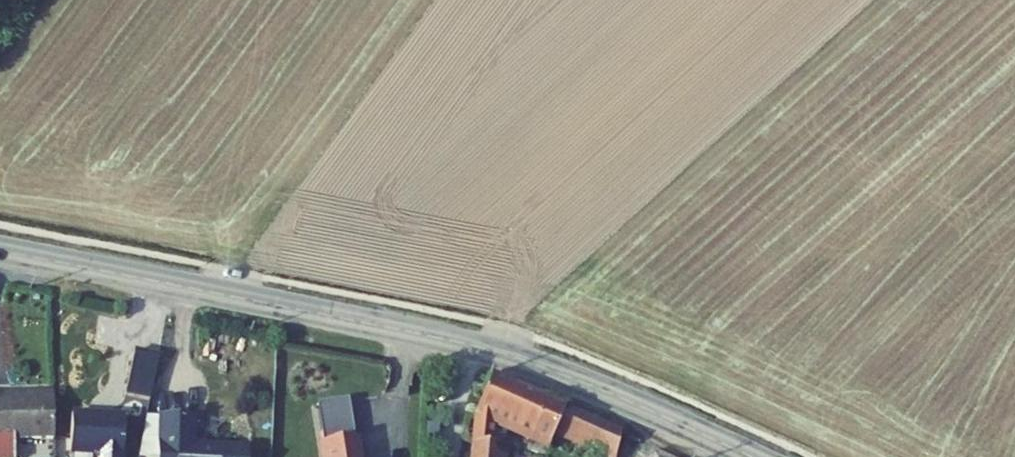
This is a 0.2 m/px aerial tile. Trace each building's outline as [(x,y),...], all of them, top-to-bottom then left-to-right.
[(442,456),(473,456),(477,436),(463,431),(466,418),(498,433),(517,390),(462,366),(448,396),(442,456)] [(517,390),(498,433),(520,442),(529,422),(538,399),(517,390)] [(0,399),(0,456),(12,456),(11,443),(52,440),(50,395),(0,399)] [(529,422),(556,435),(551,454),(557,456),(584,456),(591,422),(538,399),(529,422)] [(204,439),(154,438),(154,409),(119,407),(118,454),(107,454),(107,456),(203,456),(204,439)] [(321,420),(290,425),(294,456),(327,456),(321,420)]
